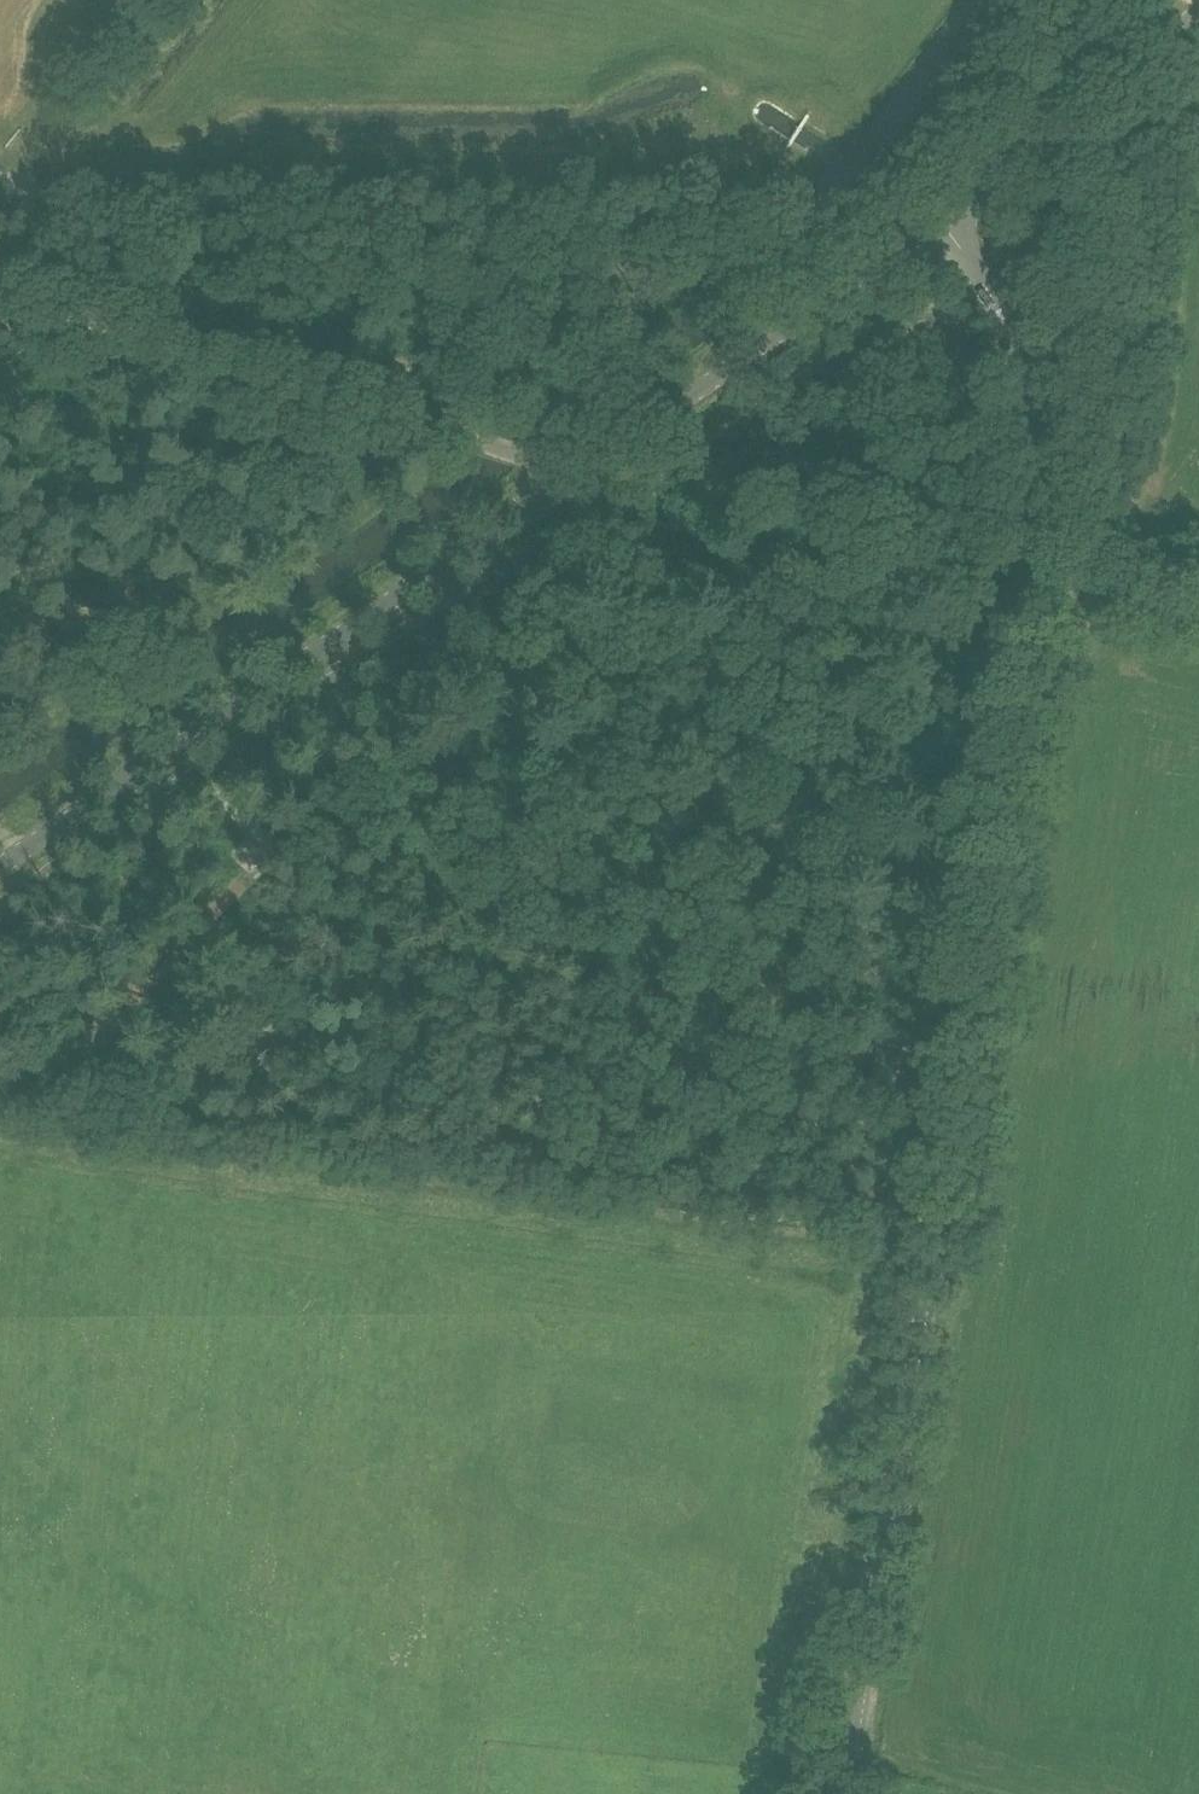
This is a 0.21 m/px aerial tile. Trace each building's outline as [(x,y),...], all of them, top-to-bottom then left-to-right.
[(16,933),(6,941),(16,952),(26,944),(16,933)]
